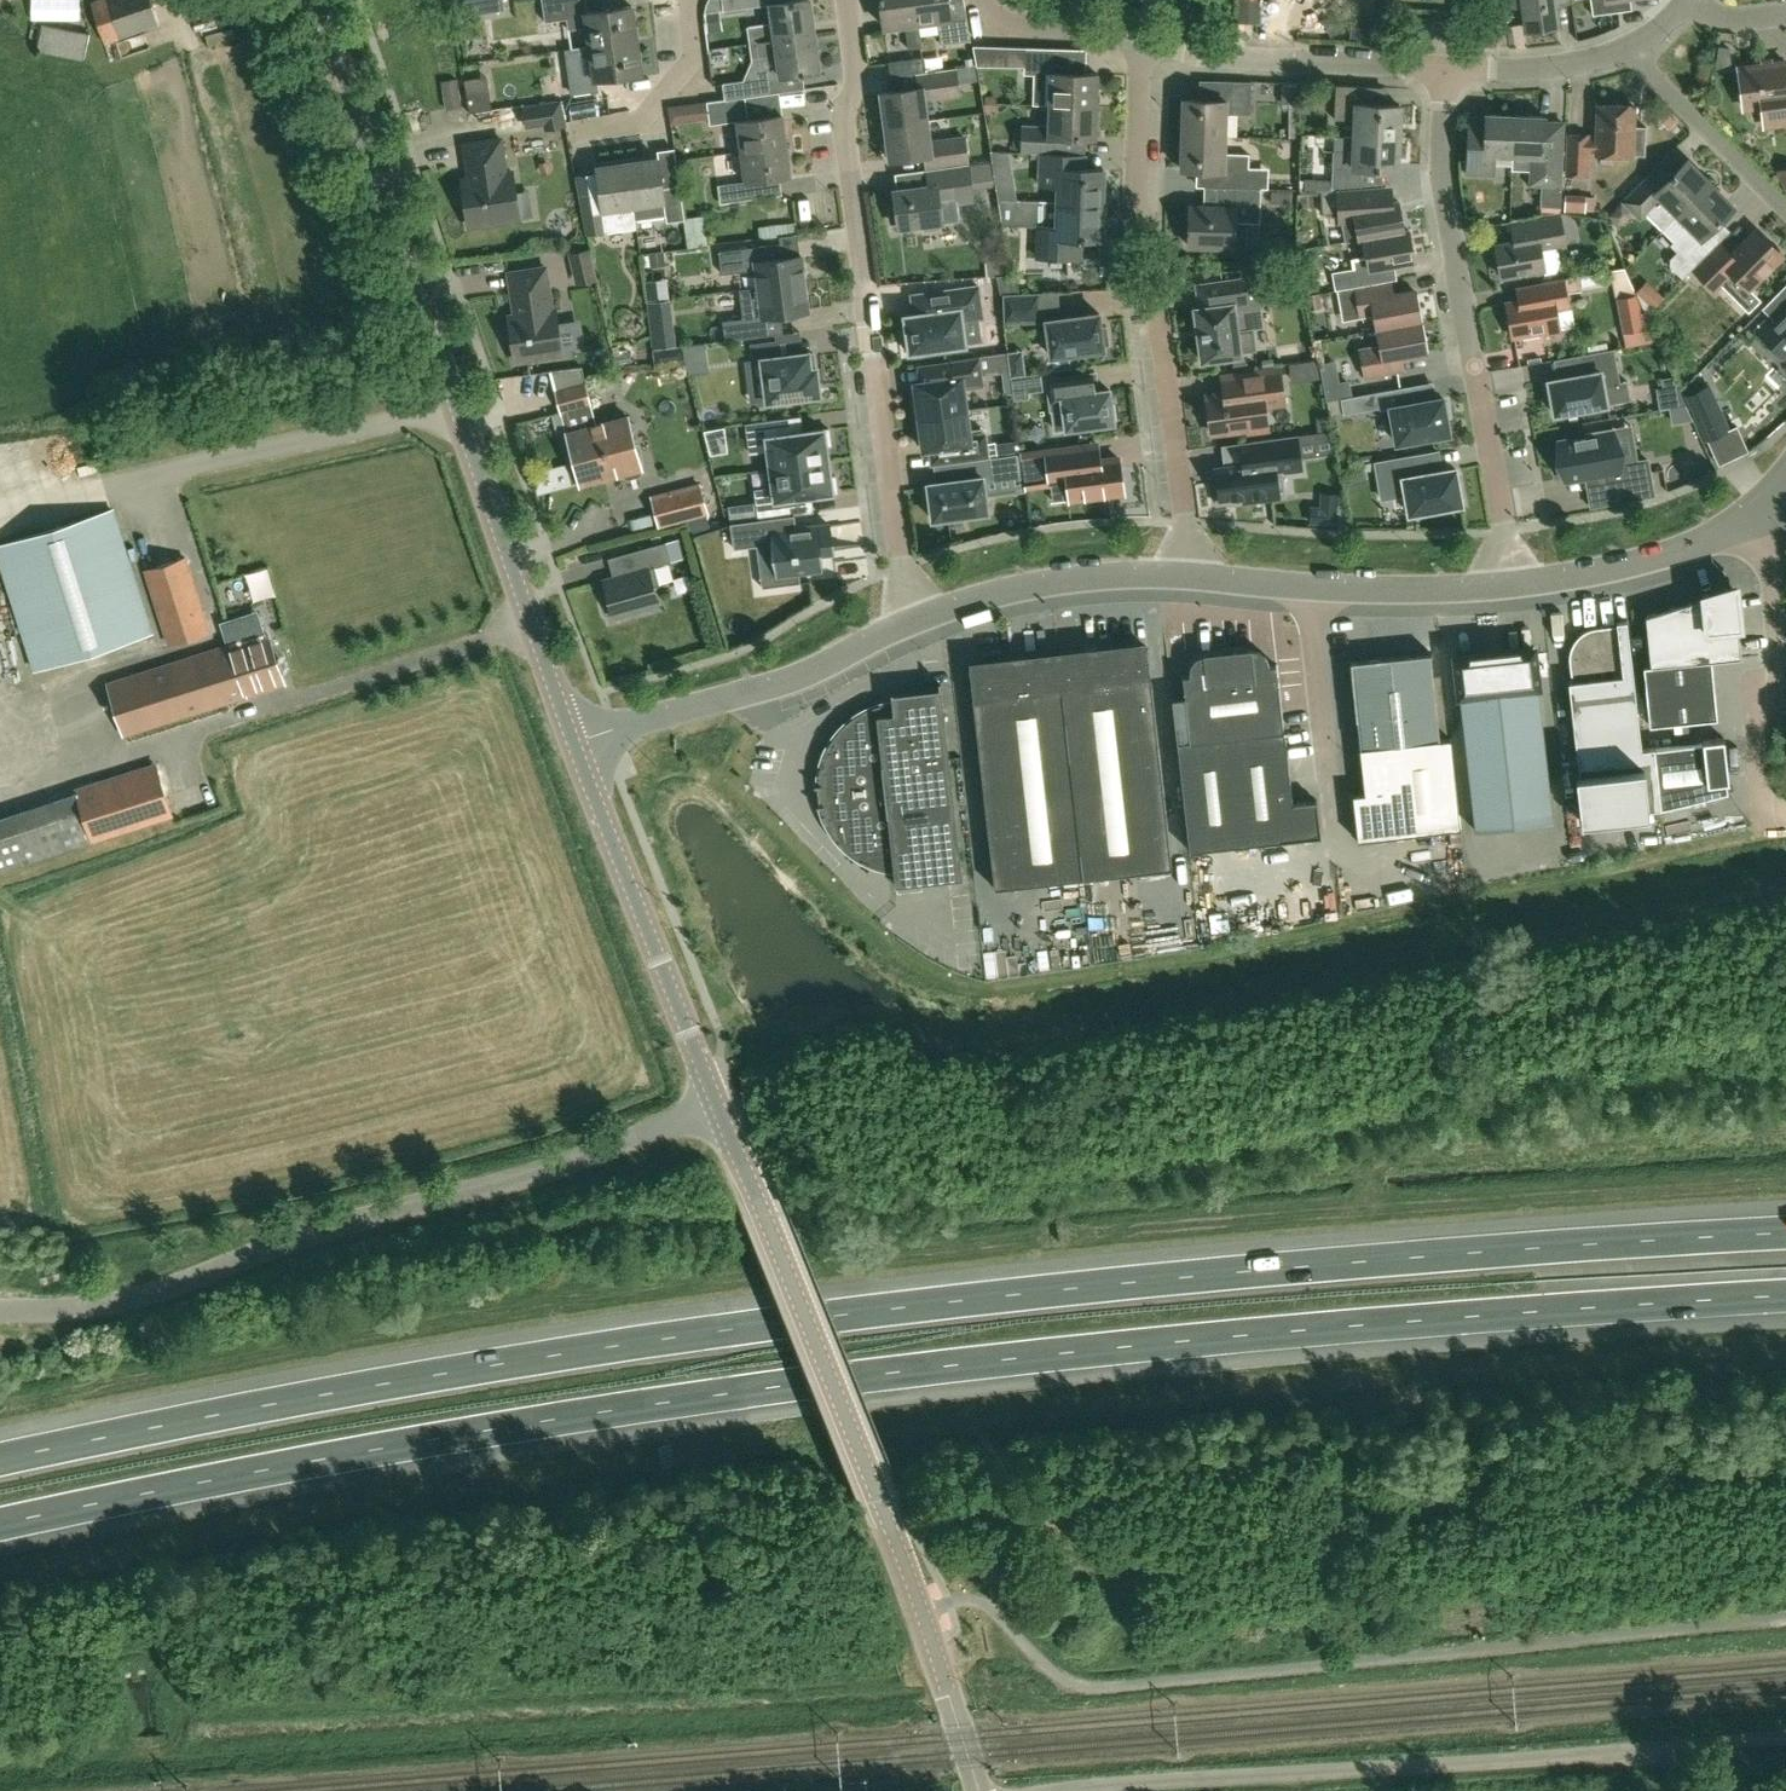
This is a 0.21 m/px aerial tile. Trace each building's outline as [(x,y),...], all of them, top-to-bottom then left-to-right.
[(91,2),(105,43),(159,24),(151,0),(97,0),(91,2)] [(490,12),(505,9),(503,0),(488,0),(490,12)] [(547,21),(566,18),(568,30),(585,27),(588,47),(636,40),(631,7),(580,14),(578,0),(569,0),(544,4),(547,21)] [(764,0),(721,0),(722,11),(765,6),(764,0)] [(771,3),(774,22),(748,26),(750,43),(815,33),(810,0),(793,0),(771,3)] [(915,0),(881,0),(885,29),(905,26),(909,50),(921,48),(918,24),(915,0)] [(940,44),(970,40),(965,1),(949,4),(948,0),(915,0),(918,24),(937,22),(940,44)] [(1512,8),(1522,6),(1525,29),(1557,25),(1554,6),(1570,4),(1570,0),(1511,0),(1512,8)] [(1593,14),(1623,10),(1622,0),(1591,0),(1593,14)] [(84,60),(90,33),(42,24),(36,51),(84,60)] [(752,58),(778,55),(781,75),(820,69),(815,33),(750,43),(752,58)] [(640,74),(636,40),(588,47),(591,66),(573,68),(575,80),(559,82),(561,100),(591,95),(589,80),(640,74)] [(1065,51),(1025,49),(1024,74),(1036,74),(1034,106),(1050,107),(1050,106),(1096,108),(1097,75),(1074,74),(1074,71),(1069,67),(1065,66),(1065,51)] [(1716,70),(1726,72),(1729,50),(1719,49),(1716,70)] [(925,74),(923,60),(889,64),(891,78),(919,75),(925,74)] [(1738,67),(1743,108),(1762,106),(1764,126),(1785,124),(1785,71),(1785,62),(1738,67)] [(919,75),(921,89),(881,95),(885,128),(926,122),(923,101),(958,96),(954,70),(925,74),(919,75)] [(486,75),(464,76),(466,109),(487,108),(486,75)] [(743,80),(721,83),(724,100),(747,96),(772,93),(770,77),(743,80)] [(457,78),(442,81),(446,109),(461,107),(457,78)] [(1184,102),(1183,137),(1225,138),(1225,115),(1250,116),(1251,84),(1213,83),(1213,103),(1184,102)] [(1299,137),(1300,103),(1300,83),(1282,83),(1282,103),(1289,103),(1289,137),(1299,137)] [(1369,104),(1369,88),(1334,86),(1333,120),(1356,121),(1355,137),(1398,138),(1399,105),(1369,104)] [(747,96),(724,100),(707,102),(710,124),(738,121),(742,152),(787,145),(783,114),(750,118),(747,96)] [(545,128),(565,125),(560,101),(535,105),(537,121),(543,120),(545,128)] [(1567,136),(1565,175),(1584,176),(1585,152),(1596,153),(1596,155),(1629,156),(1644,157),(1646,127),(1630,126),(1631,107),(1597,105),(1596,139),(1586,138),(1586,136),(1567,136)] [(1050,127),(1032,126),(1032,132),(1023,132),(1022,154),(1041,154),(1085,156),(1085,139),(1094,139),(1096,108),(1050,106),(1050,107),(1050,127)] [(1664,124),(1673,115),(1665,107),(1656,115),(1664,124)] [(1514,115),(1484,113),(1484,115),(1467,114),(1465,174),(1494,175),(1495,164),(1512,164),(1513,156),(1514,115)] [(1528,187),(1562,188),(1564,121),(1544,120),(1544,116),(1514,115),(1513,156),(1512,164),(1512,170),(1528,170),(1528,187)] [(929,143),(926,122),(885,128),(890,161),(923,157),(925,171),(968,165),(964,138),(929,143)] [(1225,138),(1183,137),(1182,172),(1215,173),(1214,188),(1227,188),(1248,189),(1249,155),(1224,154),(1225,138)] [(1334,189),(1359,187),(1360,169),(1396,170),(1398,138),(1355,137),(1354,152),(1332,151),(1331,179),(1330,189),(1334,189)] [(501,138),(464,144),(470,177),(462,179),(463,185),(458,187),(455,191),(455,197),(457,202),(461,205),(466,205),(469,227),(519,219),(512,171),(506,172),(501,138)] [(787,145),(742,152),(746,182),(719,185),(721,203),(760,197),(758,180),(791,176),(787,145)] [(995,176),(1013,173),(1010,154),(992,152),(995,176)] [(1652,215),(1664,227),(1677,214),(1709,181),(1687,159),(1682,164),(1670,152),(1622,200),(1640,218),(1653,205),(1652,215)] [(1087,156),(1085,156),(1041,154),(1040,186),(1059,187),(1058,203),(1102,204),(1104,171),(1086,170),(1087,156)] [(658,158),(626,162),(635,225),(636,225),(636,220),(665,215),(666,221),(684,218),(679,184),(662,186),(658,158)] [(588,232),(605,230),(635,225),(626,162),(596,166),(597,171),(576,174),(588,232)] [(892,226),(898,225),(898,228),(924,225),(925,231),(940,229),(939,223),(956,220),(954,204),(973,201),(968,165),(925,171),(927,187),(894,191),(896,207),(890,208),(892,226)] [(1785,191),(1785,169),(1777,170),(1785,191)] [(1708,232),(1733,206),(1709,181),(1677,214),(1678,214),(1662,229),(1674,241),(1670,244),(1677,250),(1670,257),(1670,265),(1682,277),(1696,264),(1718,242),(1708,232)] [(1362,239),(1402,232),(1396,200),(1393,201),(1392,185),(1367,186),(1359,187),(1334,189),(1330,189),(1319,190),(1321,216),(1338,215),(1340,225),(1354,222),(1357,240),(1362,239)] [(1248,189),(1227,188),(1226,208),(1190,207),(1189,246),(1234,247),(1236,224),(1260,224),(1261,190),(1248,189)] [(1272,192),(1271,204),(1291,205),(1291,193),(1272,192)] [(1567,194),(1567,211),(1582,212),(1582,194),(1567,194)] [(1102,204),(1058,203),(1058,204),(1044,203),(1043,228),(1039,227),(1038,257),(1082,259),(1083,241),(1101,241),(1102,204)] [(1556,272),(1560,263),(1557,247),(1555,235),(1563,234),(1560,216),(1510,225),(1514,241),(1495,245),(1501,276),(1543,268),(1544,274),(1556,272)] [(1696,264),(1682,277),(1692,268),(1714,292),(1733,274),(1748,289),(1782,255),(1756,229),(1731,254),(1718,242),(1696,264)] [(1352,259),(1354,269),(1333,273),(1335,290),(1337,289),(1355,286),(1356,286),(1383,281),(1389,280),(1386,267),(1413,262),(1407,231),(1402,232),(1362,239),(1366,257),(1352,259)] [(759,289),(805,283),(801,256),(783,258),(781,243),(719,251),(722,273),(752,270),(757,274),(759,289)] [(588,251),(571,254),(577,282),(594,278),(588,251)] [(664,251),(648,253),(648,255),(649,266),(650,267),(665,265),(664,251)] [(990,252),(985,259),(987,276),(1008,273),(1006,251),(990,252)] [(503,329),(502,334),(504,339),(508,342),(514,343),(517,361),(562,354),(585,350),(580,319),(557,323),(555,309),(552,309),(546,267),(509,273),(516,315),(510,316),(511,323),(506,325),(503,329)] [(1543,336),(1560,333),(1556,309),(1569,307),(1566,292),(1582,289),(1580,276),(1564,278),(1513,287),(1516,302),(1506,304),(1512,337),(1542,331),(1543,336)] [(668,277),(645,278),(649,347),(672,345),(668,277)] [(1200,308),(1195,308),(1202,361),(1241,355),(1241,353),(1256,350),(1253,328),(1250,328),(1248,311),(1260,310),(1255,277),(1219,282),(1198,285),(1197,285),(1197,287),(1200,308)] [(1312,277),(1304,279),(1306,292),(1320,290),(1318,282),(1312,277)] [(1647,307),(1660,298),(1648,278),(1635,286),(1647,307)] [(1374,314),(1377,329),(1419,321),(1413,291),(1394,294),(1392,280),(1389,280),(1383,281),(1356,286),(1355,286),(1337,289),(1340,311),(1358,308),(1359,317),(1374,314)] [(808,311),(805,283),(759,289),(740,291),(743,318),(723,321),(725,340),(759,336),(756,317),(808,311)] [(979,286),(912,295),(914,314),(906,315),(908,332),(903,333),(905,349),(910,349),(910,351),(913,351),(914,356),(930,354),(930,349),(966,344),(962,320),(983,317),(979,286)] [(1040,293),(1004,295),(1005,322),(1041,321),(1040,293)] [(1320,293),(1308,295),(1310,310),(1323,308),(1320,293)] [(1618,298),(1624,331),(1647,327),(1642,303),(1638,295),(1618,298)] [(1770,316),(1757,330),(1783,356),(1785,353),(1785,300),(1770,316)] [(1045,318),(1050,356),(1103,350),(1103,346),(1108,345),(1105,321),(1099,322),(1098,311),(1045,318)] [(1425,352),(1419,321),(1377,329),(1380,345),(1365,348),(1368,361),(1361,362),(1364,379),(1397,374),(1394,357),(1425,352)] [(794,398),(820,395),(817,368),(811,369),(809,353),(779,356),(777,341),(751,344),(753,361),(762,360),(767,402),(773,401),(774,406),(794,404),(794,398)] [(1612,350),(1580,355),(1584,374),(1547,382),(1548,386),(1543,387),(1546,403),(1551,402),(1554,415),(1587,408),(1588,413),(1604,410),(1603,405),(1606,404),(1602,387),(1619,384),(1612,350)] [(919,416),(966,410),(964,390),(983,387),(979,358),(945,362),(948,379),(915,383),(916,392),(911,392),(914,413),(919,413),(919,416)] [(1336,360),(1319,363),(1326,401),(1353,396),(1349,379),(1340,381),(1336,360)] [(1224,395),(1207,397),(1212,433),(1248,428),(1249,433),(1268,430),(1265,406),(1284,403),(1279,370),(1222,378),(1224,395)] [(1071,375),(1046,378),(1051,411),(1054,430),(1067,429),(1114,423),(1113,420),(1117,420),(1114,403),(1111,404),(1109,390),(1098,392),(1096,392),(1093,372),(1091,372),(1088,373),(1071,375)] [(1029,375),(1031,392),(1043,390),(1041,373),(1029,375)] [(566,453),(572,452),(581,485),(612,477),(598,424),(596,425),(591,406),(592,405),(585,380),(555,388),(561,414),(565,413),(569,432),(567,432),(568,436),(562,437),(566,453)] [(1656,388),(1660,409),(1669,407),(1686,404),(1677,384),(1656,388)] [(1728,430),(1708,386),(1687,395),(1707,439),(1728,430)] [(1375,393),(1375,394),(1379,411),(1389,409),(1395,443),(1402,441),(1403,447),(1419,444),(1418,439),(1448,433),(1446,418),(1449,418),(1446,401),(1443,402),(1442,398),(1408,404),(1405,387),(1375,393)] [(1355,413),(1352,398),(1352,397),(1341,399),(1344,415),(1355,413)] [(1686,404),(1669,407),(1672,424),(1693,420),(1686,404)] [(969,432),(966,410),(919,416),(924,450),(952,447),(954,464),(961,463),(989,459),(985,434),(980,430),(969,432)] [(616,414),(612,421),(598,424),(612,477),(623,474),(624,477),(628,480),(640,477),(643,473),(633,433),(637,427),(630,422),(629,417),(624,418),(616,414)] [(1316,417),(1318,434),(1331,433),(1329,416),(1316,417)] [(827,446),(831,445),(829,429),(779,436),(777,419),(747,424),(751,453),(769,451),(771,468),(829,461),(827,446)] [(726,441),(725,427),(704,430),(708,444),(726,441)] [(1607,471),(1613,502),(1656,495),(1649,459),(1621,464),(1615,428),(1588,433),(1588,438),(1560,443),(1566,479),(1607,471)] [(1278,498),(1276,479),(1283,478),(1282,473),(1301,470),(1296,437),(1250,442),(1253,464),(1216,469),(1219,488),(1215,488),(1217,506),(1235,503),(1234,500),(1244,498),(1244,502),(1278,498)] [(1119,458),(1099,460),(1097,444),(1073,447),(1046,451),(1050,484),(1052,483),(1068,481),(1070,500),(1123,493),(1119,458)] [(1046,484),(1041,452),(1021,454),(1025,485),(1025,487),(1046,484)] [(1376,462),(1382,498),(1406,494),(1410,514),(1462,505),(1456,470),(1418,476),(1414,455),(1376,462)] [(961,463),(963,480),(928,484),(929,487),(924,488),(926,505),(931,504),(933,520),(988,513),(984,478),(1015,474),(1012,456),(989,459),(961,463)] [(535,494),(572,483),(566,461),(529,472),(535,494)] [(829,461),(771,468),(774,488),(756,491),(760,520),(790,515),(788,499),(838,493),(836,477),(831,477),(829,461)] [(700,485),(653,497),(660,526),(708,513),(700,485)] [(1014,486),(1015,494),(1026,492),(1025,485),(1014,486)] [(1310,509),(1309,521),(1337,522),(1338,511),(1310,509)] [(0,546),(0,556),(35,669),(150,633),(112,511),(0,546)] [(734,549),(757,546),(774,544),(778,574),(799,571),(822,568),(821,561),(819,561),(818,553),(833,551),(830,525),(797,529),(795,515),(760,520),(731,524),(734,549)] [(678,539),(667,542),(672,562),(683,558),(678,539)] [(639,570),(613,577),(604,579),(609,598),(607,602),(610,614),(614,616),(615,619),(660,606),(654,587),(661,585),(656,566),(672,562),(667,542),(634,551),(639,570)] [(209,632),(185,558),(146,570),(169,644),(209,632)] [(1711,661),(1712,661),(1743,657),(1739,627),(1741,626),(1736,585),(1702,595),(1702,598),(1645,615),(1652,667),(1711,661)] [(1568,672),(1570,677),(1572,681),(1569,682),(1580,774),(1576,774),(1581,821),(1649,813),(1649,809),(1661,807),(1654,747),(1642,749),(1627,621),(1617,622),(1617,625),(1612,624),(1608,623),(1603,624),(1598,624),(1593,626),(1589,628),(1585,630),(1581,633),(1577,636),(1574,640),(1572,644),(1570,649),(1568,653),(1568,658),(1567,663),(1568,668),(1568,672)] [(247,694),(283,682),(269,636),(232,647),(232,645),(109,683),(124,734),(247,696),(247,694)] [(1533,647),(1502,651),(1501,645),(1484,647),(1485,653),(1453,656),(1458,696),(1459,696),(1474,830),(1551,821),(1536,688),(1537,687),(1533,647)] [(1147,647),(1058,657),(1083,878),(1172,868),(1147,647)] [(1178,742),(1190,741),(1284,730),(1277,665),(1270,666),(1269,664),(1266,656),(1260,651),(1252,649),(1204,654),(1196,658),(1191,665),(1190,673),(1190,675),(1183,676),(1185,697),(1173,698),(1178,742)] [(1362,749),(1439,740),(1429,653),(1353,662),(1362,749)] [(969,667),(994,888),(1083,878),(1058,657),(969,667)] [(1717,718),(1711,661),(1652,667),(1644,668),(1649,725),(1717,718)] [(886,870),(893,871),(894,871),(896,886),(962,878),(942,692),(891,697),(892,703),(885,704),(878,705),(871,708),(865,710),(859,714),(853,718),(847,722),(842,727),(837,732),(833,738),(829,744),(826,750),(823,756),(821,763),(819,770),(818,777),(817,784),(817,791),(818,798),(819,805),(821,812),(823,818),(826,825),(830,831),(834,837),(838,842),(843,848),(848,852),(854,856),(860,860),(866,863),(873,866),(879,868),(886,870)] [(1284,731),(1284,730),(1190,741),(1178,742),(1190,851),(1320,837),(1316,801),(1292,803),(1284,733),(1287,732),(1287,731),(1284,731)] [(1654,747),(1661,807),(1728,791),(1723,751),(1726,751),(1724,737),(1703,739),(1703,742),(1654,747)] [(1450,739),(1439,740),(1362,749),(1368,793),(1353,794),(1358,840),(1460,828),(1450,739)] [(93,841),(94,844),(173,819),(156,765),(77,790),(78,794),(0,819),(0,870),(93,841)]
